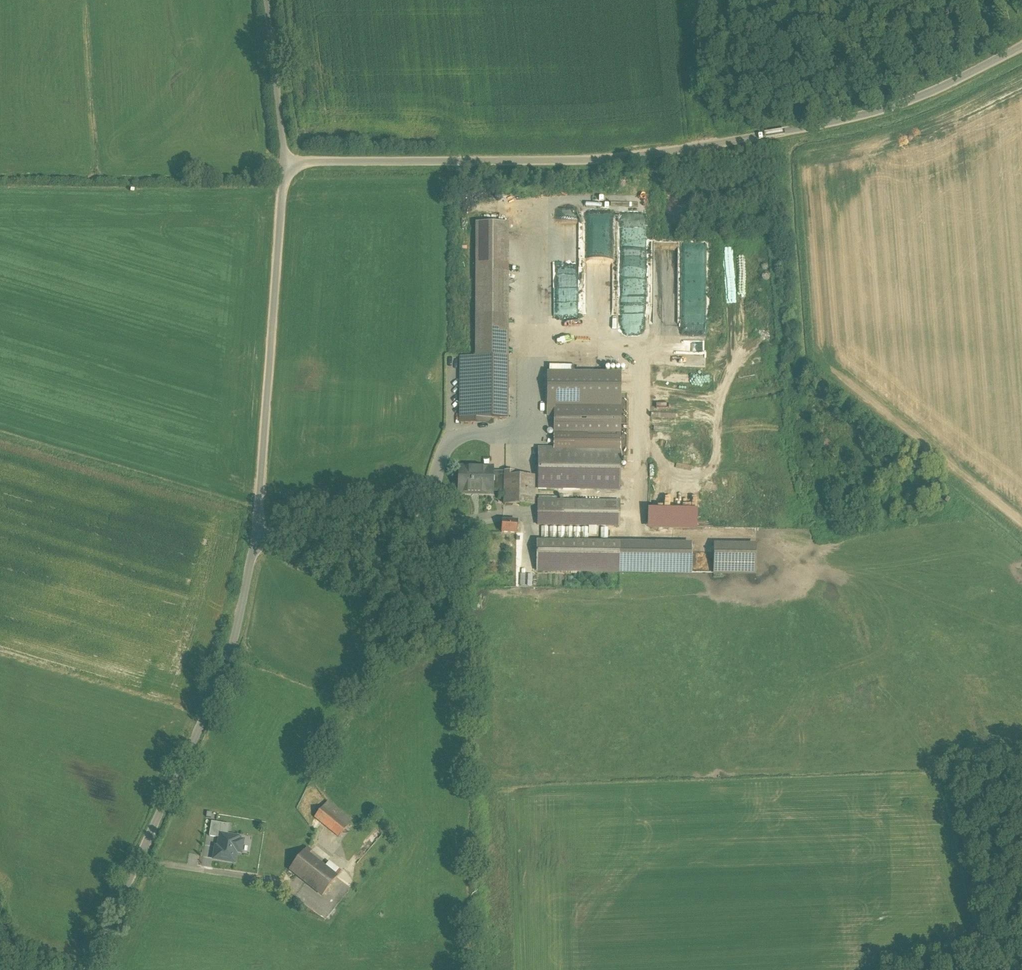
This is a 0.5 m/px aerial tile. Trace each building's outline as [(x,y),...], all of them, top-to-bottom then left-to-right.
[(569,239),(580,239),(580,213),(569,213),(569,239)] [(590,219),(591,227),(599,226),(600,234),(611,232),(612,239),(614,238),(612,225),(613,225),(612,216),(590,219)] [(511,225),(470,226),(471,359),(456,359),(456,426),(487,426),(487,421),(513,421),(511,225)] [(643,302),(652,303),(653,255),(644,255),(643,302)] [(616,309),(616,286),(605,286),(605,293),(598,293),(598,299),(592,299),(592,308),(616,309)] [(681,321),(681,300),(660,300),(660,321),(681,321)] [(553,449),(540,449),(539,490),(619,492),(621,373),(548,372),(548,416),(554,416),(553,449)] [(489,469),(449,468),(449,498),(489,498),(489,469)] [(534,478),(504,478),(504,506),(534,506),(534,478)] [(614,505),(534,503),(535,530),(616,531),(614,505)] [(697,512),(650,511),(649,528),(697,529),(697,512)] [(523,535),(525,524),(502,521),(500,532),(523,535)] [(538,544),(538,576),(691,576),(691,544),(538,544)] [(756,545),(714,544),(714,573),(756,574),(756,545)] [(535,587),(535,574),(524,574),(524,587),(535,587)] [(322,810),(312,822),(335,841),(346,829),(322,810)] [(282,839),(265,861),(319,901),(336,879),(282,839)]
